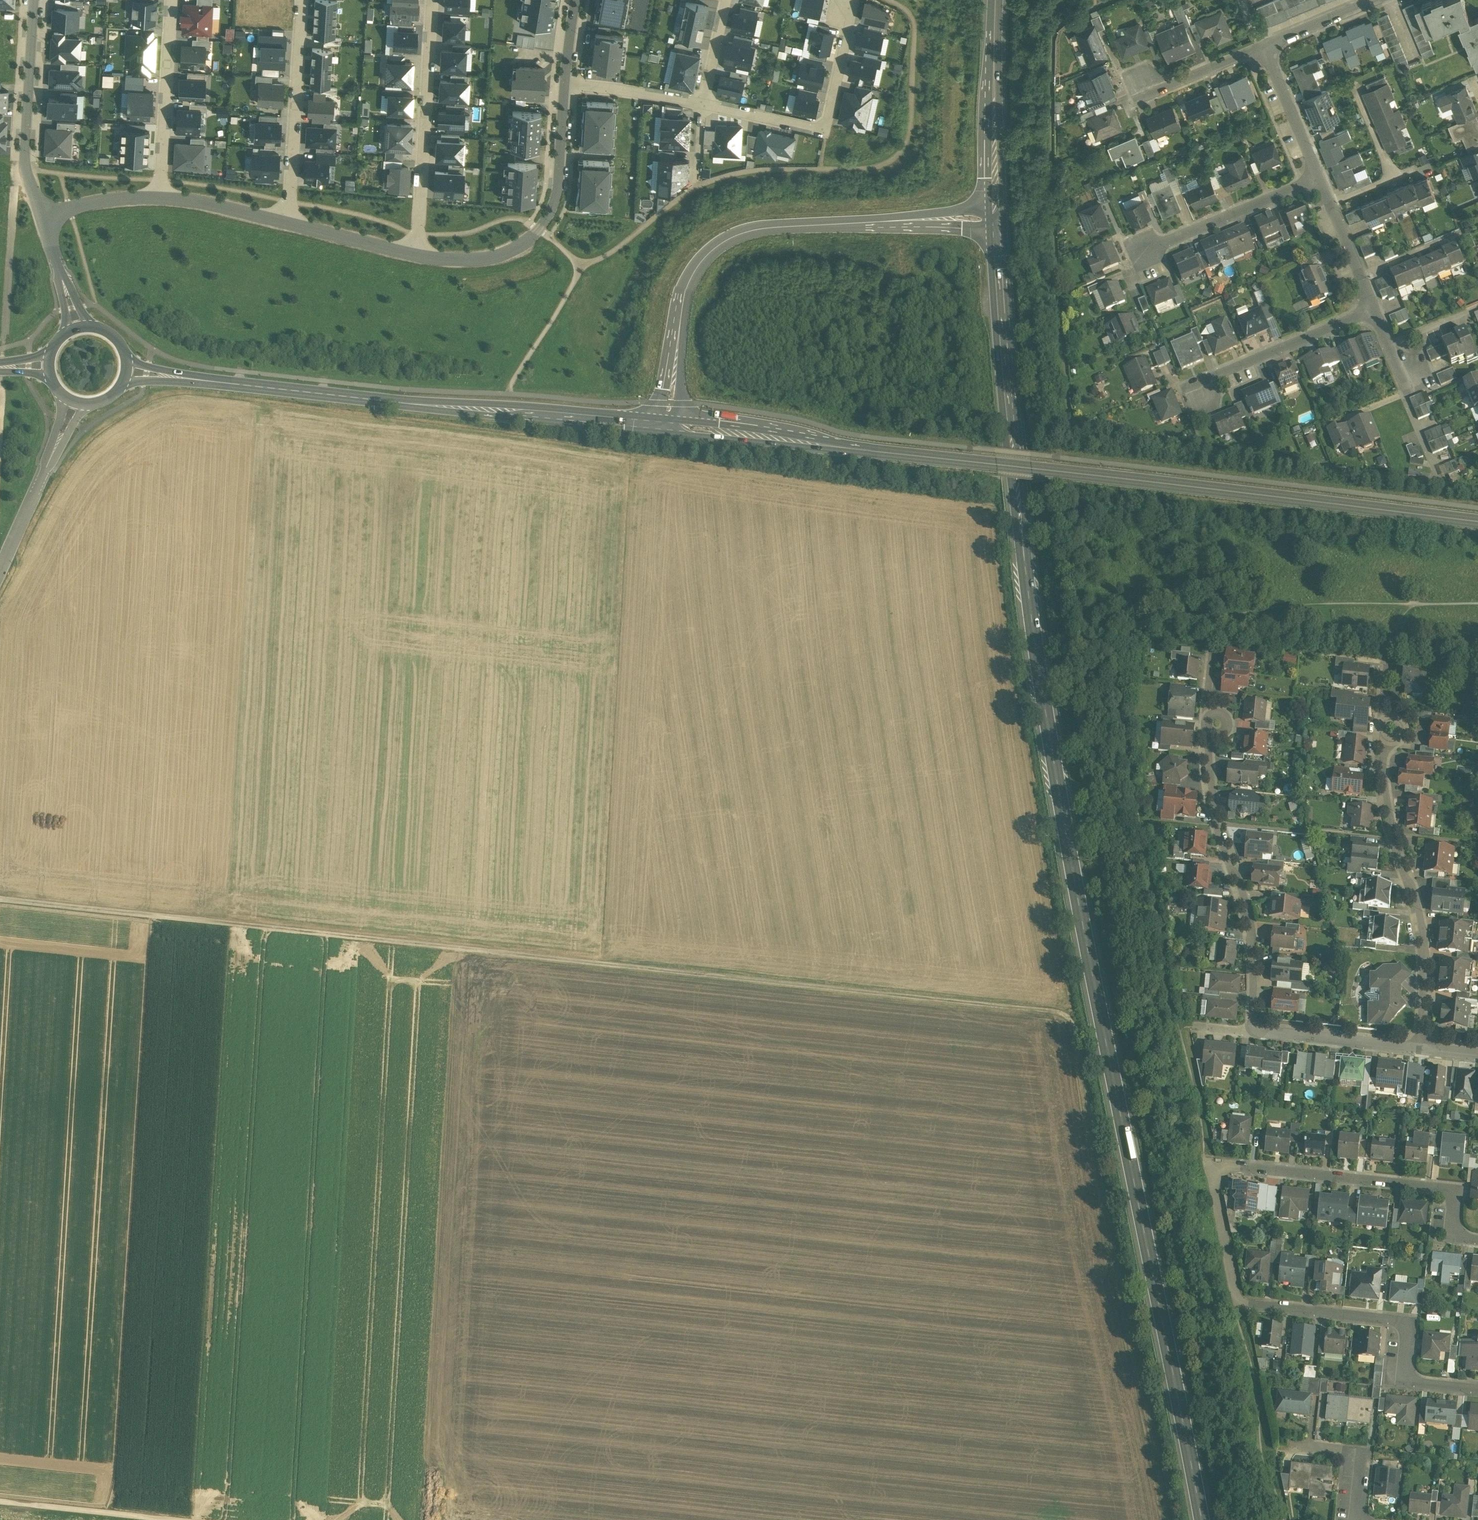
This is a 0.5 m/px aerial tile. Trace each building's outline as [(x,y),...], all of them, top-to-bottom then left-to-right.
[(136,0),(135,0),(134,7),(132,7),(132,15),(134,15),(133,21),(154,23),(155,16),(157,16),(157,8),(155,8),(156,2),(154,1),(136,0)] [(313,36),(326,37),(335,38),(337,0),(315,0),(313,36)] [(445,8),(468,9),(468,0),(445,0),(445,8)] [(518,23),(551,28),(556,0),(522,0),(518,23)] [(595,11),(594,18),(624,24),(625,15),(626,15),(629,0),(597,0),(595,11)] [(800,12),(820,16),(824,0),(803,0),(800,12)] [(1274,0),(1268,3),(1272,13),(1278,10),(1274,0)] [(1274,0),(1278,10),(1283,8),(1280,0),(1274,0)] [(1283,8),(1289,6),(1286,0),(1280,0),(1283,8)] [(1300,1),(1304,11),(1310,9),(1306,0),(1303,0),(1300,1)] [(1310,9),(1315,7),(1312,0),(1306,0),(1310,9)] [(1432,0),(1431,0),(1429,0),(1423,2),(1424,4),(1423,4),(1434,30),(1435,30),(1435,31),(1443,28),(1442,26),(1459,19),(1461,23),(1470,19),(1463,2),(1465,1),(1464,0),(1432,0)] [(709,6),(686,1),(684,14),(707,19),(709,6)] [(1300,1),(1294,4),(1299,14),(1304,11),(1300,1)] [(889,13),(868,2),(864,11),(862,19),(870,21),(886,24),(887,18),(889,13)] [(392,3),(391,3),(390,15),(393,15),(411,16),(418,16),(418,4),(416,4),(392,3)] [(1268,3),(1262,5),(1266,12),(1267,15),(1272,13),(1268,3)] [(212,6),(196,5),(184,4),(184,15),(182,14),(181,22),(183,22),(183,32),(197,33),(196,39),(209,40),(209,34),(210,34),(212,6)] [(1190,24),(1182,4),(1173,8),(1180,25),(1183,23),(1185,27),(1190,24)] [(1294,4),(1289,6),(1293,16),(1299,14),(1294,4)] [(1414,4),(1403,8),(1405,14),(1416,9),(1415,7),(1414,4)] [(1423,4),(1415,7),(1423,25),(1425,31),(1426,33),(1434,30),(1423,4)] [(1266,12),(1262,5),(1257,7),(1261,17),(1267,15),(1266,12)] [(741,6),(739,14),(757,18),(759,10),(741,6)] [(1289,6),(1283,8),(1288,18),(1293,16),(1289,6)] [(1283,8),(1278,10),(1282,21),(1288,18),(1283,8)] [(53,27),(77,29),(78,11),(65,10),(54,9),(53,27)] [(1416,9),(1405,14),(1407,19),(1418,14),(1416,9)] [(1278,10),(1272,13),(1277,23),(1282,21),(1278,10)] [(1222,11),(1196,22),(1202,37),(1213,32),(1218,42),(1232,36),(1222,11)] [(757,18),(739,14),(736,13),(732,29),(753,34),(757,18)] [(1277,23),(1272,13),(1267,15),(1271,25),(1277,23)] [(678,36),(702,42),(707,19),(684,14),(678,36)] [(1388,14),(1377,19),(1378,23),(1379,24),(1390,20),(1388,14)] [(1418,14),(1407,19),(1410,25),(1421,20),(1418,14)] [(393,15),(393,24),(398,24),(411,25),(411,16),(393,15)] [(1105,28),(1100,15),(1094,18),(1091,19),(1095,26),(1097,32),(1105,28)] [(1267,15),(1261,17),(1265,27),(1271,25),(1267,15)] [(1470,19),(1461,23),(1462,26),(1459,27),(1463,38),(1465,38),(1469,49),(1468,49),(1471,57),(1473,56),(1476,65),(1477,64),(1477,16),(1470,19)] [(464,21),(450,20),(444,20),(443,38),(463,39),(464,22),(464,21)] [(1390,20),(1379,24),(1381,30),(1393,25),(1390,20)] [(1421,20),(1410,25),(1412,30),(1423,25),(1421,20)] [(870,21),(869,27),(882,30),(887,31),(888,25),(886,24),(870,21)] [(1371,21),(1363,25),(1362,23),(1347,29),(1348,33),(1354,47),(1362,43),(1361,41),(1367,38),(1373,52),(1383,49),(1378,37),(1373,25),(1371,21)] [(1202,37),(1196,22),(1190,25),(1198,42),(1203,40),(1202,37)] [(830,26),(818,23),(816,29),(828,32),(830,26)] [(1180,25),(1158,34),(1169,59),(1182,53),(1181,50),(1193,45),(1185,27),(1183,23),(1180,25)] [(1379,24),(1378,23),(1373,25),(1378,37),(1383,35),(1381,30),(1379,24)] [(1140,24),(1130,28),(1131,32),(1116,39),(1123,55),(1148,45),(1143,31),(1140,24)] [(1393,25),(1381,30),(1383,35),(1384,35),(1395,31),(1393,25)] [(1423,25),(1412,30),(1414,35),(1425,31),(1423,25)] [(882,30),(869,27),(865,26),(864,32),(881,36),(882,30)] [(1095,26),(1077,34),(1089,64),(1107,57),(1097,32),(1095,26)] [(153,37),(154,28),(142,28),(141,36),(153,37)] [(816,29),(812,28),(810,38),(813,39),(811,48),(828,52),(829,52),(834,33),(828,32),(816,29)] [(1155,42),(1149,29),(1143,31),(1148,45),(1155,42)] [(244,39),(245,32),(236,30),(235,38),(244,39)] [(398,30),(395,30),(394,46),(393,47),(403,47),(415,48),(416,31),(413,31),(398,30)] [(864,32),(860,31),(855,52),(864,54),(865,48),(880,52),(883,36),(881,36),(864,32)] [(1395,31),(1384,35),(1386,41),(1397,36),(1395,31)] [(1425,31),(1414,35),(1417,41),(1428,36),(1426,33),(1425,31)] [(52,39),(51,57),(53,57),(65,57),(79,58),(80,41),(63,40),(64,33),(54,33),(54,39),(52,39)] [(597,33),(595,47),(594,47),(593,54),(594,54),(593,68),(618,71),(623,36),(609,34),(597,33)] [(1340,36),(1339,34),(1323,41),(1325,45),(1331,58),(1339,55),(1338,52),(1344,49),(1351,64),(1360,61),(1354,47),(1348,33),(1340,36)] [(153,37),(141,36),(128,35),(127,48),(133,48),(132,68),(133,68),(151,70),(154,70),(155,37),(153,37)] [(272,36),(260,35),(259,45),(261,45),(261,44),(284,45),(284,47),(285,47),(286,37),(272,36)] [(735,36),(734,43),(751,46),(752,40),(735,36)] [(1397,36),(1386,41),(1388,46),(1399,42),(1397,36)] [(1428,36),(1417,41),(1419,46),(1430,42),(1428,36)] [(209,40),(196,39),(192,39),(192,47),(205,48),(210,49),(211,40),(209,40)] [(734,43),(729,42),(725,62),(738,65),(750,67),(754,47),(751,46),(734,43)] [(1399,42),(1388,46),(1391,52),(1402,47),(1399,42)] [(1430,42),(1419,46),(1421,52),(1432,47),(1430,42)] [(675,43),(674,50),(678,51),(692,54),(693,47),(675,43)] [(284,45),(261,44),(261,45),(261,56),(261,57),(283,58),(284,57),(284,47),(284,45)] [(1325,45),(1319,47),(1325,60),(1331,58),(1325,45)] [(192,47),(182,46),(181,64),(204,66),(205,48),(192,47)] [(403,55),(403,47),(393,47),(394,46),(390,46),(389,54),(403,55)] [(1402,47),(1391,52),(1393,57),(1404,53),(1402,47)] [(1432,47),(1421,52),(1423,57),(1434,53),(1432,47)] [(312,48),(311,67),(331,68),(332,49),(324,49),(312,48)] [(823,59),(827,60),(828,52),(811,48),(809,56),(823,59)] [(453,52),(443,51),(442,67),(465,68),(466,52),(453,52)] [(678,51),(675,66),(697,71),(701,55),(692,54),(678,51)] [(1404,53),(1393,57),(1395,63),(1406,58),(1404,53)] [(405,55),(403,55),(389,54),(387,54),(387,62),(405,63),(405,55)] [(865,54),(863,61),(877,64),(876,65),(881,66),(882,58),(865,54)] [(821,66),(823,59),(809,56),(806,55),(805,62),(821,66)] [(283,58),(261,57),(261,56),(259,56),(258,66),(262,66),(280,67),(284,67),(285,57),(284,57),(283,58)] [(1406,58),(1395,63),(1398,68),(1409,64),(1406,58)] [(863,61),(853,59),(849,77),(873,82),(875,74),(875,73),(875,72),(876,65),(877,64),(863,61)] [(1317,59),(1294,69),(1303,92),(1318,86),(1313,72),(1321,68),(1317,59)] [(411,63),(405,63),(387,62),(385,81),(401,82),(410,83),(410,81),(411,63)] [(736,71),(738,65),(725,62),(724,69),(736,71)] [(821,66),(805,62),(803,62),(799,80),(806,82),(805,88),(818,91),(819,85),(821,85),(825,67),(821,66)] [(61,70),(79,72),(79,65),(64,64),(61,63),(61,70)] [(261,75),(272,76),(279,76),(280,67),(262,66),(261,75)] [(697,71),(675,66),(671,82),(671,83),(684,86),(693,88),(697,71)] [(330,88),(331,68),(311,67),(310,87),(322,87),(330,88)] [(543,68),(517,67),(516,74),(512,73),(511,89),(516,90),(516,95),(543,96),(543,86),(547,86),(547,82),(545,82),(545,80),(543,78),(543,68)] [(150,77),(151,70),(133,68),(132,75),(144,76),(150,77)] [(1106,69),(1078,81),(1083,92),(1089,89),(1093,99),(1094,101),(1103,98),(1114,93),(1109,80),(1110,79),(1106,69)] [(50,86),(77,88),(79,72),(61,70),(51,70),(50,86)] [(748,74),(732,70),(731,78),(745,80),(747,81),(748,74)] [(113,85),(113,74),(102,74),(102,85),(113,85)] [(143,92),(144,76),(132,75),(126,75),(125,92),(129,92),(129,91),(143,92)] [(272,84),(272,76),(261,75),(255,75),(255,83),(259,84),(259,83),(272,84)] [(1246,75),(1229,81),(1229,80),(1220,84),(1227,101),(1229,107),(1237,103),(1238,105),(1256,97),(1246,75)] [(731,78),(722,76),(718,94),(741,98),(745,80),(731,78)] [(1385,76),(1366,84),(1369,91),(1388,83),(1385,76)] [(187,79),(180,79),(180,86),(181,86),(180,97),(183,97),(183,103),(190,103),(194,104),(195,98),(201,98),(201,90),(204,91),(205,80),(187,79)] [(450,81),(441,81),(440,98),(456,99),(467,99),(468,82),(450,81)] [(671,83),(671,82),(666,81),(665,89),(682,92),(684,86),(671,83)] [(272,84),(259,83),(259,84),(258,103),(282,105),(283,84),(272,84)] [(1369,91),(1364,93),(1375,121),(1393,114),(1387,99),(1393,96),(1388,83),(1369,91)] [(857,85),(855,93),(871,97),(873,88),(857,85)] [(1318,86),(1303,92),(1306,98),(1321,92),(1318,86)] [(800,87),(798,95),(816,98),(818,91),(805,88),(800,87)] [(1466,87),(1438,99),(1443,110),(1453,106),(1460,121),(1476,115),(1467,94),(1469,93),(1466,87)] [(1227,101),(1221,88),(1216,90),(1218,94),(1221,103),(1227,101)] [(1306,98),(1302,100),(1312,123),(1313,123),(1322,119),(1324,124),(1332,121),(1338,119),(1336,113),(1330,115),(1325,105),(1332,103),(1326,89),(1321,92),(1306,98)] [(7,110),(7,101),(5,101),(5,97),(8,98),(8,91),(1,90),(0,90),(0,109),(7,110)] [(143,92),(129,91),(129,92),(128,116),(149,117),(150,102),(152,102),(152,93),(143,92)] [(871,97),(855,93),(846,91),(840,120),(849,122),(847,127),(857,130),(858,124),(865,125),(872,97),(871,97)] [(1207,92),(1187,101),(1194,117),(1214,108),(1210,98),(1207,92)] [(389,94),(389,95),(388,112),(412,113),(413,95),(403,94),(389,94)] [(798,95),(797,94),(794,110),(816,115),(819,99),(816,98),(798,95)] [(1218,94),(1210,98),(1214,108),(1216,113),(1224,109),(1221,103),(1218,94)] [(1093,99),(1087,102),(1090,110),(1095,108),(1105,104),(1103,98),(1094,101),(1093,99)] [(60,99),(49,99),(48,115),(76,117),(76,109),(77,109),(77,108),(76,108),(77,100),(60,99)] [(313,99),(309,99),(308,114),(312,115),(312,121),(324,122),(330,122),(330,116),(332,116),(333,100),(313,99)] [(616,103),(583,101),(581,150),(614,151),(616,103)] [(447,105),(446,112),(460,113),(464,113),(464,105),(455,105),(447,105)] [(665,116),(683,117),(684,108),(666,105),(665,116)] [(1172,107),(1147,118),(1155,136),(1180,126),(1172,107)] [(218,108),(217,116),(227,116),(227,108),(218,108)] [(1090,110),(1082,113),(1085,120),(1088,119),(1088,118),(1097,114),(1095,108),(1090,110)] [(1121,128),(1113,108),(1097,114),(1088,118),(1088,119),(1092,129),(1095,128),(1099,137),(1121,128)] [(198,132),(200,111),(189,110),(178,109),(177,131),(198,132)] [(541,112),(512,111),(510,150),(539,151),(541,112)] [(1393,114),(1375,121),(1387,149),(1393,146),(1405,141),(1399,126),(1405,124),(1399,111),(1393,114)] [(446,112),(439,112),(438,128),(463,129),(463,121),(460,121),(460,113),(446,112)] [(1449,126),(1453,137),(1461,134),(1469,152),(1477,148),(1477,120),(1476,115),(1460,121),(1449,126)] [(665,116),(663,116),(662,144),(663,144),(675,144),(690,145),(691,117),(683,117),(665,116)] [(1322,119),(1313,123),(1315,129),(1318,127),(1324,125),(1324,124),(1322,119)] [(1332,121),(1324,124),(1324,125),(1318,127),(1321,133),(1333,128),(1335,127),(1332,121)] [(57,122),(57,130),(75,131),(75,123),(57,122)] [(256,123),(255,141),(265,141),(276,142),(280,142),(281,124),(277,124),(259,123),(256,123)] [(410,148),(411,126),(383,124),(382,147),(386,147),(403,148),(410,148)] [(742,126),(730,126),(730,127),(727,127),(727,125),(718,125),(717,130),(717,141),(716,141),(714,141),(714,148),(714,154),(740,155),(742,126)] [(881,126),(879,133),(886,135),(888,128),(881,126)] [(324,129),(307,128),(306,145),(335,147),(336,129),(324,129)] [(1092,129),(1088,131),(1094,143),(1097,143),(1101,141),(1099,137),(1095,128),(1092,129)] [(1323,138),(1319,140),(1323,149),(1321,150),(1328,165),(1331,163),(1345,158),(1339,143),(1351,138),(1347,128),(1323,138)] [(1333,128),(1321,133),(1323,138),(1335,133),(1333,128)] [(716,141),(717,130),(705,129),(704,147),(714,148),(714,141),(716,141)] [(57,130),(47,130),(45,153),(46,153),(55,153),(70,155),(71,131),(57,130)] [(145,131),(127,131),(122,130),(120,161),(125,161),(143,163),(147,163),(149,131),(145,131)] [(795,138),(760,130),(759,136),(755,153),(775,157),(776,151),(792,155),(795,138)] [(759,136),(748,133),(747,144),(747,151),(755,153),(759,136)] [(1144,156),(1135,135),(1109,147),(1113,156),(1122,153),(1127,164),(1144,156)] [(1155,153),(1149,138),(1143,141),(1149,155),(1155,153)] [(1405,141),(1393,146),(1396,154),(1414,146),(1411,138),(1405,141)] [(452,159),(462,160),(463,142),(460,141),(441,140),(437,140),(436,158),(452,159)] [(1274,143),(1253,152),(1257,160),(1260,169),(1261,169),(1282,160),(1274,143)] [(190,145),(176,144),(175,167),(203,168),(204,145),(190,145)] [(403,161),(403,148),(386,147),(385,160),(403,161)] [(1461,155),(1465,166),(1470,164),(1474,175),(1477,173),(1477,148),(1469,152),(1461,155)] [(660,159),(661,159),(674,160),(675,151),(663,150),(660,150),(660,159)] [(334,153),(317,152),(317,160),(328,161),(328,162),(333,162),(334,153)] [(1345,158),(1331,163),(1335,172),(1333,172),(1340,188),(1343,186),(1357,180),(1352,167),(1364,162),(1359,152),(1345,158)] [(278,155),(254,153),(253,174),(256,174),(273,175),(277,175),(278,155)] [(1428,162),(1425,154),(1419,157),(1422,164),(1428,162)] [(1251,180),(1242,156),(1228,162),(1231,171),(1222,175),(1225,181),(1228,190),(1229,189),(1251,180)] [(688,161),(674,160),(661,159),(660,173),(688,174),(688,161)] [(317,160),(305,160),(304,180),(327,181),(328,162),(328,161),(317,160)] [(385,160),(384,160),(383,167),(392,168),(392,167),(401,167),(402,161),(385,160)] [(1260,169),(1257,160),(1251,163),(1255,173),(1261,170),(1261,169),(1260,169)] [(612,162),(580,161),(578,208),(610,210),(612,162)] [(538,164),(510,162),(507,203),(536,205),(538,164)] [(1171,165),(1163,168),(1168,181),(1176,178),(1171,165)] [(401,167),(392,167),(392,168),(391,174),(389,173),(388,181),(391,181),(390,188),(398,189),(406,189),(407,189),(408,168),(401,167)] [(448,172),(436,171),(435,194),(447,194),(462,195),(463,172),(448,172)] [(687,177),(688,174),(660,173),(659,192),(670,192),(671,188),(687,177)] [(273,175),(256,174),(255,181),(273,183),(273,175)] [(1369,175),(1357,180),(1343,186),(1345,192),(1371,181),(1369,175)] [(1196,177),(1179,185),(1182,192),(1188,189),(1187,189),(1199,184),(1196,177)] [(1435,196),(1427,178),(1414,183),(1421,200),(1422,202),(1435,196)] [(1199,184),(1187,189),(1188,189),(1195,208),(1218,198),(1214,188),(1210,179),(1199,184)] [(1228,190),(1225,181),(1219,184),(1224,196),(1230,193),(1229,189),(1228,190)] [(1413,181),(1400,187),(1408,205),(1421,200),(1414,183),(1413,181)] [(1103,183),(1095,187),(1102,203),(1110,199),(1103,183)] [(1170,184),(1153,191),(1163,216),(1181,209),(1170,184)] [(1224,196),(1219,184),(1215,185),(1216,187),(1214,188),(1218,198),(1224,196)] [(1400,187),(1387,192),(1388,194),(1395,211),(1408,205),(1400,187)] [(670,192),(659,192),(658,211),(670,201),(670,192)] [(462,202),(462,195),(447,194),(447,201),(462,202)] [(1147,194),(1140,196),(1142,201),(1143,200),(1146,208),(1152,206),(1147,194)] [(1395,211),(1388,194),(1375,199),(1383,218),(1396,212),(1395,211)] [(1375,199),(1362,205),(1362,206),(1367,217),(1370,223),(1383,218),(1375,199)] [(1142,201),(1126,208),(1133,225),(1150,218),(1146,208),(1143,200),(1142,201)] [(1100,203),(1081,211),(1090,232),(1109,224),(1100,203)] [(1312,230),(1301,205),(1294,209),(1294,210),(1286,213),(1285,214),(1290,226),(1295,237),(1296,237),(1295,235),(1304,231),(1303,228),(1309,226),(1311,231),(1312,230)] [(1367,217),(1362,206),(1357,209),(1361,219),(1367,217)] [(1357,209),(1351,211),(1356,221),(1361,219),(1357,209)] [(1290,226),(1285,214),(1286,213),(1285,211),(1279,214),(1284,226),(1285,229),(1290,226)] [(1351,211),(1346,213),(1350,224),(1356,221),(1351,211)] [(1272,213),(1264,217),(1265,219),(1256,223),(1266,246),(1282,239),(1281,237),(1282,236),(1279,229),(1272,213)] [(1245,228),(1244,225),(1222,234),(1233,259),(1254,249),(1251,241),(1245,228)] [(1256,239),(1251,226),(1245,228),(1251,241),(1256,239)] [(1285,229),(1284,226),(1279,229),(1282,236),(1281,237),(1282,239),(1284,243),(1290,241),(1285,229)] [(1377,241),(1373,231),(1367,233),(1372,244),(1377,241)] [(1367,233),(1362,236),(1366,246),(1372,244),(1367,233)] [(1222,234),(1201,244),(1206,256),(1211,268),(1233,259),(1222,234)] [(1366,246),(1362,236),(1356,238),(1361,248),(1366,246)] [(1103,240),(1092,245),(1095,250),(1106,245),(1103,240)] [(1382,252),(1377,241),(1372,244),(1376,254),(1382,252)] [(1116,256),(1111,243),(1106,245),(1095,250),(1098,259),(1089,263),(1093,274),(1094,274),(1103,271),(1118,264),(1115,256),(1116,256)] [(1376,254),(1372,244),(1366,246),(1370,256),(1376,254)] [(1366,246),(1361,248),(1365,259),(1370,256),(1366,246)] [(1463,264),(1455,246),(1442,251),(1443,253),(1450,269),(1463,264)] [(1193,257),(1190,251),(1190,252),(1175,259),(1174,258),(1183,280),(1184,280),(1183,278),(1198,272),(1197,270),(1198,270),(1194,260),(1193,257)] [(1443,253),(1430,258),(1438,277),(1451,271),(1450,269),(1443,253)] [(1211,268),(1206,256),(1200,258),(1205,270),(1211,268)] [(1313,257),(1300,263),(1304,274),(1318,268),(1313,257)] [(1205,270),(1200,258),(1194,260),(1198,270),(1197,270),(1198,272),(1199,274),(1205,271),(1205,270)] [(1438,277),(1430,258),(1417,263),(1424,280),(1425,282),(1438,277)] [(1417,262),(1404,267),(1411,286),(1424,280),(1417,263),(1417,262)] [(1304,274),(1300,276),(1304,284),(1302,285),(1310,304),(1332,295),(1321,267),(1318,268),(1304,274)] [(1411,286),(1404,267),(1390,273),(1391,275),(1396,285),(1398,291),(1411,286)] [(1103,271),(1094,274),(1093,274),(1090,275),(1093,282),(1105,277),(1103,271)] [(1391,275),(1386,277),(1390,287),(1396,285),(1391,275)] [(1386,277),(1380,280),(1385,290),(1390,287),(1386,277)] [(1380,280),(1375,282),(1379,292),(1380,292),(1385,290),(1380,280)] [(1105,281),(1088,289),(1090,295),(1093,293),(1099,291),(1108,287),(1105,281)] [(1169,281),(1148,289),(1155,306),(1174,298),(1176,297),(1172,289),(1169,281)] [(1108,287),(1099,291),(1101,297),(1106,309),(1125,301),(1117,283),(1108,287)] [(1396,285),(1390,287),(1394,298),(1400,295),(1398,291),(1396,285)] [(1185,301),(1178,286),(1172,289),(1176,297),(1174,298),(1177,305),(1185,301)] [(1394,298),(1390,287),(1385,290),(1388,297),(1389,300),(1394,298)] [(1101,297),(1096,299),(1101,311),(1106,309),(1101,297)] [(1145,298),(1138,300),(1143,313),(1150,310),(1145,298)] [(1266,302),(1258,305),(1260,310),(1260,309),(1266,322),(1273,318),(1266,302)] [(1237,312),(1239,318),(1247,338),(1269,329),(1266,322),(1260,309),(1260,310),(1249,314),(1246,308),(1237,312)] [(1410,320),(1406,309),(1400,312),(1405,322),(1410,320)] [(1405,322),(1400,312),(1395,314),(1399,324),(1405,322)] [(1395,314),(1389,316),(1394,327),(1399,324),(1395,314)] [(1133,316),(1106,327),(1111,338),(1114,337),(1114,338),(1116,337),(1119,344),(1137,336),(1132,324),(1135,322),(1133,316)] [(1236,344),(1225,319),(1214,323),(1218,334),(1208,338),(1208,340),(1214,354),(1215,355),(1230,349),(1229,347),(1236,344)] [(1477,356),(1465,328),(1455,333),(1457,338),(1453,339),(1452,338),(1442,341),(1443,344),(1448,355),(1451,363),(1458,360),(1458,361),(1465,358),(1466,361),(1477,356)] [(1203,343),(1197,329),(1191,331),(1192,335),(1193,335),(1197,345),(1203,343)] [(1192,335),(1171,344),(1182,370),(1204,360),(1197,345),(1193,335),(1192,335)] [(1370,340),(1368,337),(1355,343),(1365,365),(1378,360),(1370,340)] [(1384,357),(1376,338),(1370,340),(1378,360),(1384,357)] [(1214,354),(1208,340),(1203,343),(1209,356),(1214,354)] [(1355,343),(1342,348),(1352,370),(1365,365),(1355,343)] [(1443,344),(1438,347),(1442,357),(1448,355),(1443,344)] [(1438,347),(1432,349),(1437,359),(1442,357),(1438,347)] [(1352,370),(1342,348),(1337,351),(1341,361),(1346,373),(1352,370)] [(1336,364),(1331,352),(1331,351),(1330,349),(1319,354),(1318,352),(1303,358),(1304,359),(1313,380),(1325,375),(1323,369),(1336,364)] [(1337,351),(1336,349),(1331,351),(1331,352),(1336,364),(1341,361),(1337,351)] [(1432,349),(1427,351),(1431,362),(1437,359),(1432,349)] [(1166,364),(1161,351),(1154,354),(1159,367),(1166,364)] [(1155,385),(1144,358),(1127,365),(1130,373),(1128,373),(1133,386),(1135,385),(1138,392),(1155,385)] [(1299,372),(1294,361),(1289,364),(1293,374),(1299,372)] [(1289,364),(1274,370),(1278,381),(1282,390),(1297,384),(1293,374),(1289,364)] [(1457,378),(1453,368),(1448,370),(1452,380),(1457,378)] [(1452,380),(1448,370),(1442,373),(1446,383),(1452,380)] [(1442,373),(1437,375),(1441,385),(1446,383),(1442,373)] [(1105,374),(1095,377),(1097,383),(1107,380),(1105,374)] [(1463,382),(1469,396),(1477,392),(1477,376),(1463,382)] [(1278,381),(1273,383),(1278,394),(1283,392),(1282,390),(1278,381)] [(1275,403),(1266,383),(1242,393),(1246,401),(1250,413),(1251,413),(1275,403)] [(1160,390),(1147,395),(1149,400),(1153,399),(1162,395),(1160,390)] [(1162,395),(1153,399),(1163,422),(1181,414),(1171,391),(1162,395)] [(1426,391),(1421,394),(1425,404),(1431,402),(1426,391)] [(1469,396),(1474,408),(1477,407),(1477,392),(1469,396)] [(1425,404),(1421,394),(1415,396),(1420,406),(1425,404)] [(1420,406),(1415,396),(1410,398),(1414,409),(1420,406)] [(1246,401),(1240,403),(1246,417),(1247,419),(1253,417),(1251,413),(1250,413),(1246,401)] [(1435,412),(1431,402),(1425,404),(1429,414),(1435,412)] [(1240,403),(1234,406),(1235,409),(1236,409),(1240,420),(1246,417),(1240,403)] [(1429,414),(1425,404),(1420,406),(1424,417),(1429,414)] [(1420,406),(1414,409),(1418,419),(1424,417),(1420,406)] [(1240,420),(1236,409),(1235,409),(1213,418),(1221,437),(1244,427),(1240,420)] [(1370,415),(1361,419),(1362,421),(1348,427),(1357,449),(1363,446),(1364,449),(1374,445),(1372,442),(1380,438),(1370,415)] [(1347,424),(1337,428),(1335,426),(1327,429),(1335,449),(1341,446),(1345,454),(1357,449),(1348,427),(1347,424)] [(1441,426),(1435,428),(1440,438),(1445,436),(1441,426)] [(1435,428),(1430,430),(1434,441),(1440,438),(1435,428)] [(1434,441),(1430,430),(1424,433),(1429,443),(1434,441)] [(1445,436),(1440,438),(1444,449),(1449,446),(1445,436)] [(1444,449),(1440,438),(1434,441),(1438,451),(1444,449)] [(1438,451),(1434,441),(1429,443),(1433,453),(1438,451)] [(1412,444),(1406,447),(1411,458),(1416,455),(1413,448),(1412,444)] [(1423,456),(1419,445),(1413,448),(1416,455),(1418,459),(1423,456)] [(1418,459),(1411,458),(1410,463),(1424,466),(1425,460),(1418,459)] [(1460,471),(1455,460),(1450,463),(1454,473),(1460,471)] [(1454,473),(1450,463),(1444,465),(1449,475),(1454,473)] [(1244,651),(1229,650),(1228,657),(1227,657),(1226,672),(1249,675),(1253,675),(1253,668),(1251,665),(1251,659),(1243,658),(1244,651)] [(1190,654),(1172,652),(1171,661),(1179,662),(1180,661),(1189,662),(1190,654)] [(1285,663),(1296,664),(1297,654),(1286,653),(1285,663)] [(1354,661),(1336,659),(1336,666),(1346,667),(1346,666),(1354,667),(1354,661)] [(1189,662),(1180,661),(1179,662),(1178,679),(1197,681),(1199,663),(1189,662)] [(1354,667),(1346,666),(1346,667),(1345,673),(1344,673),(1341,676),(1344,679),(1345,679),(1344,686),(1353,687),(1355,689),(1357,688),(1367,689),(1368,681),(1370,679),(1368,676),(1369,669),(1354,667)] [(1408,667),(1397,666),(1395,684),(1403,685),(1405,673),(1408,673),(1408,667)] [(1226,672),(1224,672),(1223,685),(1237,686),(1247,688),(1249,675),(1226,672)] [(1422,676),(1420,677),(1418,674),(1408,673),(1405,673),(1403,685),(1407,689),(1406,698),(1412,699),(1413,696),(1424,697),(1426,676),(1422,676)] [(1237,686),(1223,685),(1223,692),(1236,693),(1237,686)] [(1184,693),(1172,691),(1170,711),(1178,712),(1190,713),(1194,714),(1196,694),(1184,693)] [(1354,693),(1336,691),(1335,700),(1339,700),(1339,699),(1353,700),(1354,693)] [(1353,700),(1339,699),(1339,700),(1338,712),(1342,712),(1368,715),(1369,702),(1353,700)] [(1265,703),(1247,701),(1245,721),(1256,722),(1263,723),(1263,722),(1265,703)] [(1368,715),(1342,712),(1341,719),(1355,721),(1355,728),(1367,729),(1368,715)] [(1450,721),(1433,720),(1431,734),(1448,736),(1450,721)] [(1270,723),(1263,722),(1263,723),(1256,722),(1255,729),(1270,731),(1270,723)] [(1173,724),(1163,723),(1163,724),(1161,744),(1161,745),(1171,746),(1193,748),(1195,727),(1173,724)] [(1448,736),(1431,734),(1430,748),(1434,749),(1447,750),(1448,736)] [(1266,737),(1246,735),(1246,739),(1243,739),(1242,744),(1265,747),(1266,737)] [(1356,739),(1347,738),(1347,739),(1347,747),(1346,762),(1364,764),(1366,740),(1356,739)] [(1265,747),(1242,744),(1242,750),(1245,750),(1244,755),(1264,757),(1265,747)] [(1415,759),(1409,758),(1408,773),(1424,774),(1432,775),(1433,761),(1415,759)] [(1178,759),(1169,759),(1161,766),(1166,772),(1165,779),(1165,780),(1176,781),(1180,781),(1188,775),(1186,772),(1187,764),(1178,763),(1178,759)] [(1267,764),(1249,762),(1248,768),(1258,769),(1258,770),(1266,771),(1267,764)] [(1248,768),(1230,766),(1228,784),(1251,786),(1252,788),(1256,789),(1258,787),(1259,783),(1257,781),(1258,770),(1258,769),(1248,768)] [(1408,773),(1400,772),(1399,785),(1418,787),(1422,787),(1424,774),(1408,773)] [(1362,776),(1347,775),(1346,775),(1336,774),(1333,776),(1333,780),(1335,783),(1334,792),(1346,793),(1347,794),(1351,795),(1352,794),(1360,795),(1362,776)] [(1176,781),(1165,780),(1165,779),(1164,779),(1163,786),(1165,786),(1176,787),(1176,781)] [(1418,787),(1406,786),(1405,793),(1417,794),(1418,787)] [(1248,792),(1236,791),(1236,798),(1236,799),(1247,800),(1248,792)] [(1176,793),(1167,792),(1167,793),(1166,803),(1195,806),(1197,795),(1176,793)] [(1438,796),(1423,795),(1423,801),(1432,802),(1431,802),(1437,803),(1438,796)] [(1247,800),(1236,799),(1236,798),(1233,798),(1231,813),(1239,814),(1241,817),(1244,817),(1247,815),(1247,813),(1256,814),(1258,801),(1253,800),(1253,801),(1247,800)] [(1423,801),(1410,799),(1408,813),(1430,816),(1431,802),(1432,802),(1423,801)] [(1195,806),(1166,803),(1165,814),(1174,815),(1194,817),(1195,806)] [(1351,806),(1350,806),(1349,814),(1354,820),(1353,826),(1368,828),(1370,808),(1351,806)] [(1430,816),(1408,813),(1407,827),(1420,829),(1429,830),(1429,829),(1430,816)] [(1207,836),(1186,833),(1185,844),(1205,846),(1207,836)] [(1270,837),(1248,835),(1247,853),(1248,853),(1263,855),(1271,856),(1272,846),(1269,846),(1270,837)] [(1436,841),(1419,840),(1418,846),(1427,847),(1435,848),(1436,841)] [(1185,844),(1177,843),(1177,845),(1180,850),(1180,853),(1180,856),(1176,855),(1175,859),(1184,860),(1184,854),(1185,844)] [(1205,846),(1185,844),(1184,854),(1204,857),(1205,846)] [(1363,845),(1353,844),(1353,845),(1352,853),(1352,856),(1378,859),(1379,857),(1378,856),(1379,847),(1364,845),(1363,845)] [(1435,848),(1427,847),(1426,859),(1451,862),(1451,858),(1453,857),(1454,851),(1452,850),(1452,849),(1435,848)] [(1378,859),(1352,856),(1352,859),(1351,867),(1361,868),(1360,869),(1361,869),(1377,870),(1378,861),(1378,859)] [(1451,862),(1426,859),(1425,872),(1439,873),(1450,875),(1450,874),(1451,873),(1452,868),(1451,866),(1451,862)] [(1284,863),(1268,861),(1268,869),(1279,870),(1278,871),(1283,871),(1284,863)] [(1186,873),(1187,866),(1177,865),(1176,873),(1186,873)] [(1361,868),(1351,867),(1348,866),(1347,873),(1357,874),(1361,875),(1361,869),(1360,869),(1361,868)] [(1209,869),(1189,867),(1188,877),(1211,880),(1211,875),(1208,874),(1209,869)] [(1268,869),(1256,868),(1255,875),(1253,877),(1252,880),(1254,883),(1259,883),(1261,886),(1276,887),(1279,885),(1279,881),(1278,879),(1278,871),(1279,870),(1268,869)] [(1211,880),(1188,877),(1187,888),(1205,890),(1207,890),(1207,885),(1210,885),(1211,880)] [(1438,880),(1433,879),(1432,893),(1434,893),(1434,892),(1447,894),(1448,890),(1450,890),(1451,881),(1438,880)] [(1371,882),(1362,881),(1361,887),(1391,891),(1392,884),(1371,882)] [(1391,891),(1361,887),(1360,893),(1391,896),(1391,891)] [(1450,890),(1448,890),(1447,894),(1434,892),(1434,893),(1432,911),(1462,915),(1465,892),(1450,890)] [(1360,893),(1360,899),(1390,902),(1391,896),(1360,893)] [(1303,896),(1285,894),(1284,900),(1300,902),(1300,903),(1302,904),(1303,896)] [(1284,900),(1271,899),(1269,917),(1299,920),(1300,903),(1300,902),(1284,900)] [(1390,902),(1360,899),(1359,904),(1359,905),(1369,906),(1389,908),(1390,902)] [(1227,904),(1199,901),(1196,929),(1203,930),(1224,932),(1227,904)] [(1369,906),(1359,905),(1359,904),(1354,904),(1353,910),(1364,911),(1368,912),(1369,906)] [(1368,912),(1364,911),(1363,919),(1369,919),(1369,918),(1379,919),(1379,913),(1368,912)] [(1369,924),(1399,928),(1400,922),(1388,920),(1388,921),(1379,919),(1369,918),(1369,919),(1369,924)] [(1369,931),(1398,934),(1399,928),(1369,924),(1369,931)] [(1461,927),(1442,924),(1440,938),(1472,941),(1473,928),(1461,927)] [(1300,926),(1286,925),(1285,932),(1295,933),(1299,934),(1300,926)] [(1285,932),(1274,931),(1272,948),(1293,951),(1293,950),(1294,940),(1295,933),(1285,932)] [(1368,935),(1398,939),(1398,934),(1369,931),(1368,935)] [(1367,942),(1367,943),(1376,944),(1381,944),(1386,944),(1386,945),(1397,946),(1398,939),(1368,935),(1367,942)] [(1472,941),(1440,938),(1439,951),(1458,953),(1471,954),(1472,941)] [(1304,941),(1294,940),(1293,950),(1303,951),(1304,941)] [(1376,944),(1367,943),(1367,942),(1361,941),(1360,948),(1376,950),(1376,944)] [(1225,944),(1220,944),(1217,964),(1233,966),(1234,962),(1235,961),(1236,954),(1235,953),(1235,946),(1225,944)] [(1302,964),(1274,961),(1272,981),(1280,982),(1280,983),(1287,984),(1287,983),(1292,983),(1300,984),(1302,964)] [(1460,965),(1442,963),(1440,976),(1472,980),(1473,966),(1460,965)] [(1380,1004),(1369,1004),(1369,1025),(1388,1025),(1406,1005),(1400,998),(1400,984),(1409,974),(1400,965),(1396,969),(1396,966),(1383,967),(1375,975),(1371,974),(1371,990),(1380,990),(1380,1004)] [(1239,979),(1212,976),(1211,990),(1220,991),(1238,993),(1239,979)] [(1470,994),(1472,980),(1440,976),(1438,991),(1457,993),(1470,994)] [(1310,985),(1300,984),(1292,983),(1291,990),(1292,990),(1309,992),(1310,985)] [(1291,990),(1275,988),(1274,996),(1291,998),(1292,990),(1291,990)] [(1220,991),(1211,990),(1206,989),(1205,996),(1219,997),(1220,991)] [(1291,998),(1274,996),(1273,1009),(1297,1012),(1299,999),(1291,998)] [(1220,1003),(1209,1002),(1208,1003),(1207,1017),(1235,1020),(1236,1005),(1220,1003)] [(1465,1006),(1443,1003),(1442,1014),(1468,1017),(1470,1006),(1465,1006)] [(1468,1017),(1442,1014),(1441,1025),(1456,1026),(1467,1027),(1468,1017)] [(1236,1047),(1206,1044),(1204,1062),(1204,1064),(1207,1064),(1205,1077),(1206,1078),(1217,1079),(1218,1065),(1233,1067),(1236,1047)] [(1265,1051),(1247,1049),(1246,1060),(1245,1070),(1246,1070),(1263,1072),(1265,1053),(1265,1051)] [(1281,1055),(1265,1053),(1263,1072),(1263,1074),(1280,1076),(1281,1064),(1282,1055),(1281,1055)] [(1326,1057),(1316,1056),(1298,1054),(1296,1068),(1294,1067),(1293,1080),(1314,1083),(1315,1079),(1323,1080),(1326,1060),(1326,1057)] [(1365,1061),(1342,1059),(1340,1080),(1362,1082),(1363,1082),(1364,1072),(1365,1061)] [(1335,1061),(1326,1060),(1324,1074),(1334,1075),(1335,1061)] [(1204,1062),(1197,1061),(1202,1087),(1205,1088),(1206,1078),(1205,1077),(1207,1064),(1204,1064),(1204,1062)] [(1398,1065),(1378,1063),(1376,1079),(1376,1086),(1377,1086),(1396,1088),(1398,1065)] [(1410,1066),(1398,1065),(1396,1088),(1397,1088),(1397,1095),(1406,1097),(1410,1066)] [(1446,1070),(1431,1068),(1428,1097),(1442,1099),(1443,1099),(1444,1088),(1446,1070)] [(1370,1073),(1364,1072),(1363,1082),(1362,1082),(1362,1085),(1369,1086),(1370,1079),(1370,1073)] [(1474,1073),(1458,1072),(1457,1082),(1456,1094),(1461,1095),(1460,1095),(1462,1096),(1462,1099),(1471,1101),(1472,1091),(1474,1073)] [(1376,1079),(1370,1079),(1369,1086),(1368,1093),(1376,1093),(1377,1086),(1376,1086),(1376,1079)] [(1362,1085),(1360,1095),(1368,1096),(1368,1093),(1369,1086),(1362,1085)] [(1421,1102),(1420,1111),(1428,1112),(1429,1103),(1421,1102)] [(1263,1117),(1255,1116),(1254,1130),(1261,1130),(1263,1117)] [(1250,1121),(1232,1118),(1229,1143),(1248,1145),(1250,1121)] [(1300,1126),(1291,1125),(1290,1133),(1289,1143),(1298,1144),(1300,1126)] [(1290,1133),(1267,1130),(1265,1151),(1288,1154),(1289,1143),(1290,1133)] [(1333,1133),(1325,1132),(1325,1141),(1326,1141),(1325,1145),(1332,1146),(1333,1133)] [(1341,1134),(1340,1135),(1337,1159),(1357,1161),(1358,1158),(1359,1145),(1359,1142),(1347,1140),(1348,1136),(1347,1135),(1347,1134),(1346,1133),(1344,1133),(1343,1133),(1342,1133),(1341,1134)] [(1443,1134),(1436,1133),(1436,1137),(1434,1150),(1441,1151),(1443,1136),(1443,1134)] [(1429,1136),(1415,1135),(1414,1145),(1428,1147),(1429,1136)] [(1317,1137),(1307,1136),(1306,1143),(1305,1142),(1305,1145),(1306,1145),(1304,1155),(1324,1157),(1325,1145),(1326,1141),(1325,1141),(1317,1140),(1317,1137)] [(1443,1136),(1441,1153),(1440,1158),(1449,1159),(1448,1162),(1463,1164),(1464,1155),(1466,1139),(1443,1136)] [(1385,1144),(1373,1142),(1371,1160),(1371,1161),(1393,1164),(1395,1141),(1385,1140),(1385,1144)] [(1305,1145),(1298,1144),(1297,1154),(1304,1155),(1306,1145),(1305,1145)] [(1366,1145),(1359,1145),(1358,1158),(1365,1159),(1366,1145)] [(1414,1145),(1407,1145),(1405,1161),(1427,1163),(1428,1157),(1428,1149),(1429,1147),(1428,1147),(1414,1145)] [(1475,1170),(1468,1169),(1467,1183),(1473,1184),(1474,1174),(1475,1174),(1475,1170)] [(1268,1188),(1258,1187),(1258,1190),(1240,1188),(1239,1198),(1237,1197),(1235,1211),(1257,1213),(1257,1209),(1266,1210),(1266,1204),(1268,1191),(1268,1188)] [(1277,1191),(1268,1191),(1266,1204),(1275,1205),(1277,1191)] [(1295,1192),(1283,1191),(1281,1207),(1280,1219),(1291,1220),(1292,1211),(1307,1212),(1309,1192),(1295,1191),(1295,1192)] [(1339,1198),(1321,1196),(1320,1206),(1318,1221),(1345,1224),(1345,1219),(1347,1219),(1348,1209),(1349,1197),(1339,1195),(1339,1198)] [(1370,1199),(1361,1198),(1359,1210),(1358,1221),(1375,1222),(1374,1227),(1385,1229),(1388,1204),(1370,1202),(1370,1199)] [(1427,1205),(1401,1202),(1400,1211),(1399,1222),(1424,1225),(1427,1205)] [(1353,1210),(1348,1209),(1347,1219),(1345,1219),(1345,1224),(1352,1225),(1353,1210)] [(1400,1211),(1394,1210),(1392,1225),(1399,1226),(1399,1222),(1400,1211)] [(1277,1243),(1271,1243),(1269,1255),(1270,1255),(1269,1264),(1275,1265),(1277,1243)] [(1269,1255),(1248,1253),(1246,1269),(1252,1269),(1251,1282),(1267,1284),(1268,1270),(1269,1264),(1270,1255),(1269,1255)] [(1461,1257),(1433,1254),(1431,1273),(1459,1276),(1460,1262),(1461,1257)] [(1293,1256),(1282,1255),(1279,1283),(1292,1284),(1292,1287),(1303,1288),(1305,1269),(1306,1262),(1305,1262),(1293,1261),(1293,1256)] [(1318,1258),(1312,1257),(1311,1269),(1310,1278),(1316,1279),(1317,1265),(1318,1266),(1318,1258)] [(1318,1266),(1317,1265),(1316,1279),(1315,1284),(1323,1284),(1322,1293),(1331,1294),(1331,1295),(1338,1296),(1341,1268),(1318,1266)] [(1370,1276),(1353,1274),(1350,1297),(1378,1300),(1380,1284),(1381,1271),(1380,1271),(1371,1270),(1370,1276)] [(1407,1278),(1396,1276),(1395,1284),(1406,1285),(1407,1278)] [(1395,1284),(1392,1284),(1390,1302),(1416,1305),(1417,1290),(1418,1287),(1406,1285),(1395,1284)] [(1282,1326),(1264,1324),(1262,1347),(1279,1349),(1282,1326)] [(1314,1329),(1294,1327),(1292,1355),(1302,1356),(1302,1354),(1312,1355),(1314,1329)] [(1346,1332),(1326,1330),(1325,1343),(1324,1353),(1325,1353),(1325,1355),(1344,1357),(1346,1332)] [(1380,1336),(1360,1334),(1357,1356),(1378,1359),(1380,1336)] [(1450,1337),(1425,1334),(1422,1359),(1438,1361),(1440,1346),(1449,1347),(1450,1337)] [(1477,1344),(1477,1345),(1464,1343),(1463,1356),(1471,1357),(1470,1363),(1468,1363),(1467,1370),(1477,1371),(1477,1344)] [(1457,1348),(1451,1347),(1449,1361),(1456,1362),(1457,1348)] [(1285,1363),(1278,1362),(1276,1376),(1283,1376),(1285,1363)] [(1316,1368),(1309,1367),(1308,1379),(1309,1379),(1315,1380),(1316,1368)] [(1382,1374),(1375,1373),(1374,1386),(1381,1387),(1382,1374)] [(1315,1380),(1309,1379),(1307,1396),(1310,1396),(1319,1397),(1320,1393),(1321,1381),(1315,1380)] [(1381,1387),(1374,1386),(1373,1399),(1379,1400),(1380,1399),(1381,1387)] [(1307,1396),(1279,1393),(1277,1413),(1308,1416),(1310,1396),(1307,1396)] [(1349,1400),(1328,1397),(1326,1420),(1347,1422),(1349,1400)] [(1415,1401),(1388,1398),(1388,1400),(1386,1412),(1386,1414),(1398,1415),(1397,1425),(1413,1426),(1415,1401)] [(1388,1400),(1380,1399),(1379,1400),(1378,1412),(1386,1412),(1388,1400)] [(1373,1402),(1349,1400),(1347,1422),(1347,1423),(1370,1425),(1371,1414),(1372,1414),(1373,1402)] [(1457,1405),(1427,1402),(1426,1413),(1425,1422),(1426,1422),(1452,1425),(1455,1425),(1456,1416),(1457,1405)] [(1472,1407),(1469,1429),(1477,1430),(1477,1408),(1472,1407)] [(1462,1417),(1456,1416),(1455,1425),(1452,1425),(1452,1429),(1461,1430),(1462,1417)] [(1397,1463),(1383,1461),(1382,1469),(1396,1471),(1397,1463)] [(1312,1466),(1292,1464),(1290,1479),(1290,1486),(1310,1488),(1312,1466)] [(1332,1468),(1312,1466),(1310,1488),(1309,1494),(1331,1496),(1332,1483),(1331,1483),(1332,1468)] [(1382,1469),(1378,1469),(1375,1497),(1397,1499),(1400,1472),(1396,1471),(1382,1469)] [(1290,1479),(1281,1478),(1284,1492),(1290,1492),(1290,1486),(1290,1479)] [(1455,1498),(1444,1497),(1443,1504),(1441,1516),(1465,1519),(1468,1495),(1469,1489),(1468,1489),(1456,1487),(1455,1498)] [(1431,1497),(1411,1495),(1409,1513),(1429,1515),(1431,1497)]
